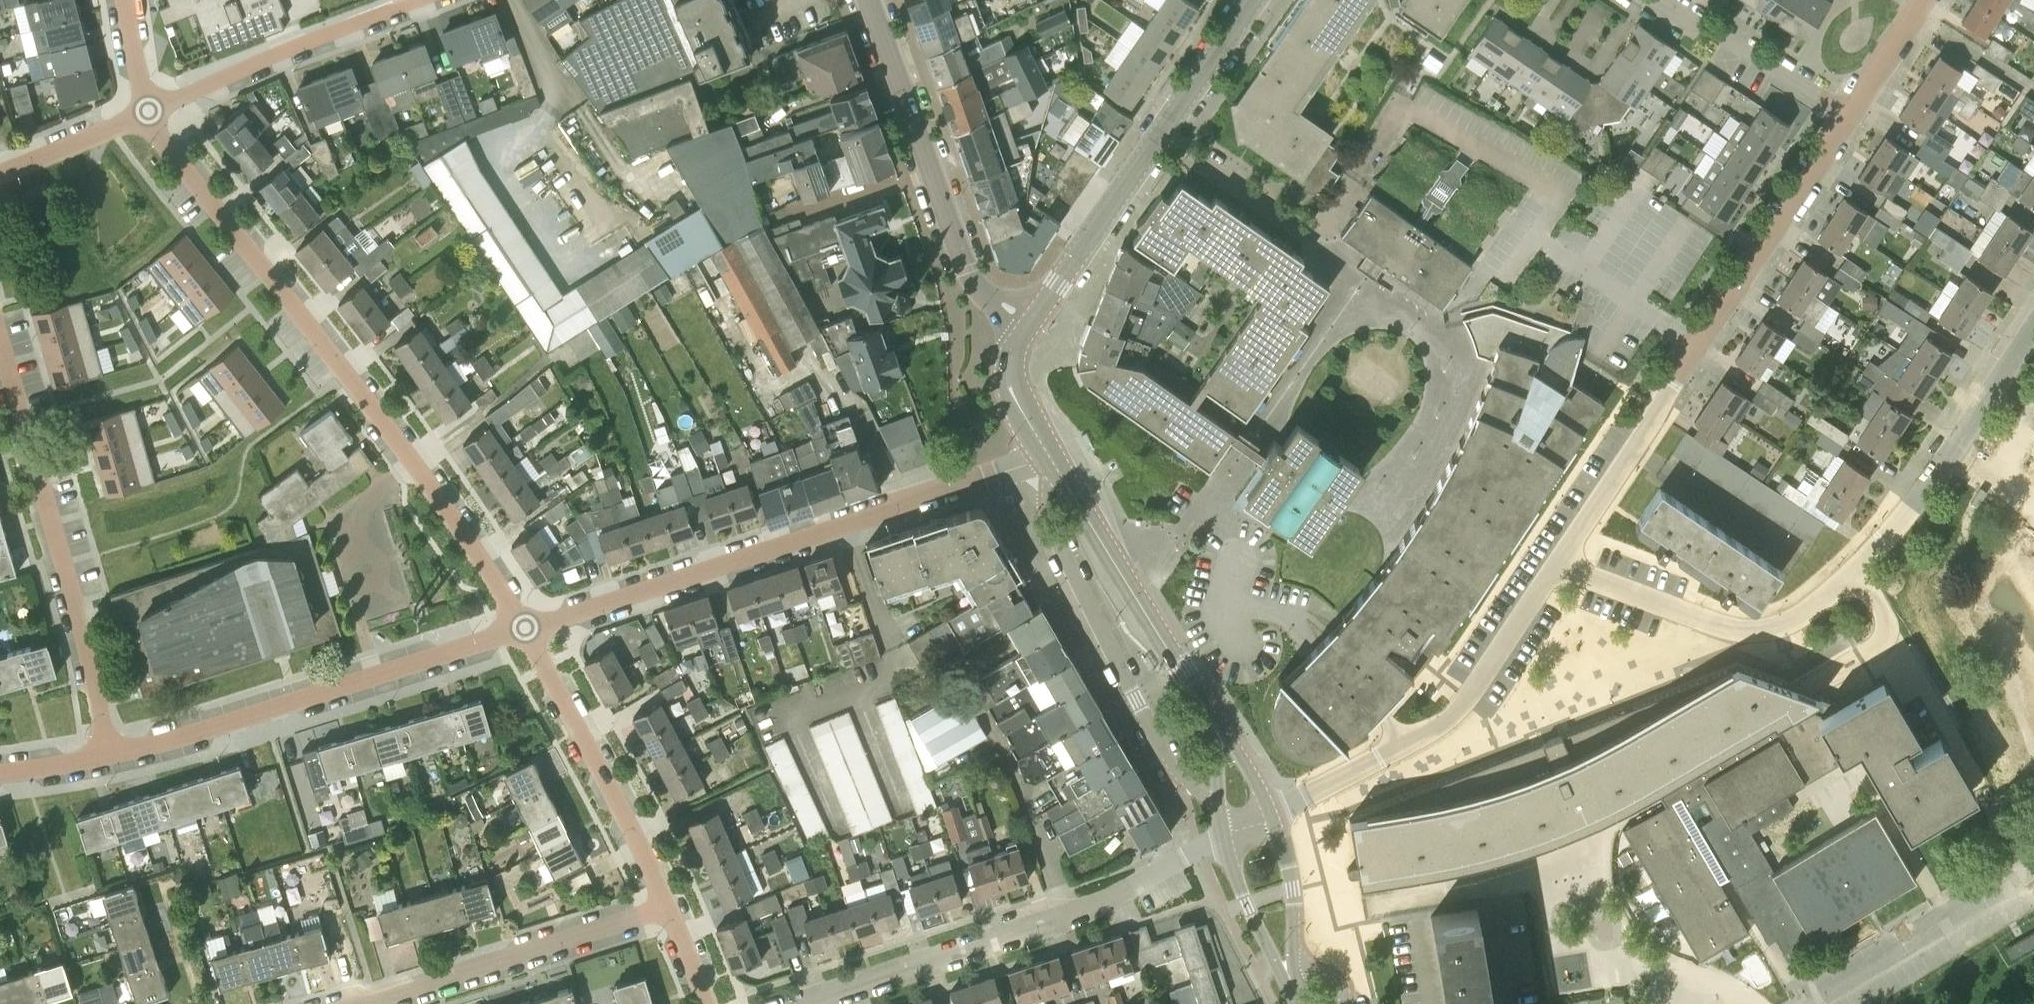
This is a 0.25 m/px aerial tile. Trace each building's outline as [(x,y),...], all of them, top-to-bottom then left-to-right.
[(78,17),(74,0),(39,0),(26,3),(26,4),(25,4),(31,29),(32,29),(32,30),(78,17)] [(178,13),(199,5),(208,30),(203,32),(211,52),(263,33),(264,36),(285,28),(280,16),(286,14),(281,0),(173,0),(178,13)] [(550,33),(573,17),(565,5),(564,5),(560,0),(527,0),(550,33)] [(573,76),(601,114),(673,87),(662,61),(673,56),(685,82),(692,80),(758,51),(753,39),(751,40),(733,0),(615,0),(601,7),(579,18),(578,19),(588,35),(582,40),(563,62),(573,76)] [(950,4),(952,3),(950,0),(907,0),(914,20),(949,2),(950,4)] [(926,56),(976,32),(986,26),(976,0),(960,0),(952,4),(952,3),(950,4),(949,2),(914,20),(926,56)] [(1185,27),(1198,7),(1188,0),(1163,0),(1158,8),(1185,27)] [(1266,41),(1273,46),(1258,67),(1261,69),(1238,102),(1232,103),(1239,136),(1244,135),(1300,174),(1302,171),(1308,176),(1302,184),(1306,187),(1310,189),(1313,190),(1317,191),(1317,193),(1319,193),(1321,192),(1324,191),(1326,190),(1328,189),(1330,188),(1331,186),(1340,174),(1330,167),(1341,151),(1326,140),(1333,131),(1300,108),(1373,0),(1294,0),(1266,41)] [(1398,9),(1440,38),(1466,0),(1401,0),(1403,2),(1398,9)] [(1766,13),(1775,0),(1746,0),(1766,13)] [(1786,27),(1804,0),(1775,0),(1766,13),(1786,27)] [(1786,27),(1806,40),(1831,4),(1825,0),(1804,0),(1786,27)] [(2013,9),(2018,1),(2016,0),(1975,0),(1975,1),(1997,16),(2005,4),(2013,9)] [(1983,36),(1997,16),(1975,1),(1961,22),(1983,36)] [(1078,19),(1087,18),(1085,5),(1077,6),(1078,19)] [(1042,37),(1073,23),(1070,6),(1035,21),(1042,37)] [(2026,6),(2021,14),(2019,18),(2020,18),(2017,22),(2025,27),(2028,23),(2031,25),(2033,21),(2033,11),(2026,6)] [(1144,28),(1171,47),(1185,27),(1158,8),(1144,28)] [(480,54),(483,61),(488,74),(511,65),(508,56),(510,55),(505,42),(494,13),(469,23),(480,54)] [(1469,53),(1489,67),(1514,30),(1494,16),(1469,53)] [(38,53),(85,41),(78,17),(32,30),(38,53)] [(1087,18),(1078,19),(1080,32),(1089,31),(1087,18)] [(571,23),(582,40),(588,35),(578,19),(571,23)] [(454,63),(480,54),(469,23),(442,32),(454,63)] [(1626,44),(1662,69),(1676,49),(1639,24),(1626,44)] [(1130,48),(1157,67),(1171,47),(1144,28),(1130,48)] [(777,78),(853,49),(846,30),(774,57),(772,62),(777,78)] [(1489,67),(1508,80),(1533,43),(1514,30),(1489,67)] [(926,56),(937,85),(1007,53),(1001,38),(982,47),(976,32),(926,56)] [(2006,62),(2012,53),(1992,40),(1986,49),(2006,62)] [(54,74),(91,64),(85,41),(38,53),(44,77),(54,74)] [(1082,43),(1084,62),(1093,61),(1092,50),(1082,43)] [(1508,80),(1527,93),(1552,56),(1533,43),(1508,80)] [(436,82),(433,76),(435,75),(424,44),(397,54),(409,84),(416,102),(440,94),(449,118),(445,119),(448,128),(465,122),(448,78),(436,82)] [(1026,97),(1048,86),(1028,44),(1007,53),(937,85),(953,131),(1026,97)] [(1649,87),(1662,69),(1626,44),(1613,62),(1649,87)] [(1116,68),(1143,87),(1157,67),(1130,48),(1116,68)] [(805,74),(812,93),(862,75),(853,49),(777,78),(782,92),(797,85),(795,78),(805,74)] [(537,94),(531,81),(520,52),(510,55),(508,56),(511,65),(519,86),(524,99),(537,94)] [(393,111),(416,102),(409,84),(397,54),(372,63),(384,95),(386,94),(388,101),(376,105),(387,134),(400,130),(393,111)] [(1969,90),(1975,80),(1992,91),(2000,78),(1976,63),(1970,71),(1943,54),(1941,57),(1939,55),(1925,75),(1958,97),(1965,101),(1975,108),(1982,99),(1969,90)] [(1527,93),(1546,106),(1571,70),(1552,56),(1527,93)] [(12,72),(9,61),(1,63),(4,74),(12,72)] [(1595,82),(1603,122),(1620,119),(1630,103),(1636,107),(1649,87),(1613,62),(1600,81),(1595,82)] [(45,85),(57,82),(62,102),(76,99),(76,100),(80,99),(80,98),(99,93),(91,64),(54,74),(44,77),(43,77),(45,85)] [(341,118),(365,109),(360,98),(362,97),(351,67),(324,77),(340,118),(341,118)] [(1116,68),(1102,88),(1130,107),(1143,87),(1116,68)] [(1691,89),(1701,96),(1715,75),(1704,68),(1691,89)] [(1586,125),(1603,122),(1595,82),(1590,83),(1571,70),(1546,106),(1567,120),(1571,114),(1586,125)] [(465,122),(477,117),(460,74),(448,78),(465,122)] [(1701,96),(1712,102),(1725,82),(1715,75),(1701,96)] [(1912,95),(1945,117),(1958,97),(1925,75),(1912,95)] [(317,127),(340,118),(324,77),(299,87),(311,117),(313,117),(317,127)] [(666,144),(709,129),(692,80),(685,82),(673,87),(601,114),(632,156),(666,144)] [(1092,116),(1119,136),(1133,116),(1104,97),(1097,107),(1060,81),(1056,82),(1053,90),(1077,107),(1076,108),(1091,118),(1092,116)] [(12,85),(19,113),(33,109),(26,82),(12,85)] [(839,127),(874,114),(876,114),(866,86),(830,99),(833,109),(788,126),(788,129),(794,142),(812,136),(812,135),(839,126),(839,127)] [(258,95),(252,90),(247,95),(252,101),(258,95)] [(1499,95),(1495,92),(1492,90),(1483,104),(1490,109),(1499,95)] [(723,243),(703,208),(678,224),(563,296),(480,171),(464,139),(512,122),(531,115),(529,110),(541,105),(537,94),(524,99),(477,117),(465,122),(448,128),(407,142),(420,160),(432,179),(547,351),(710,250),(723,243)] [(1935,131),(1945,117),(1912,95),(1898,115),(1928,135),(1921,145),(1940,157),(1969,176),(1983,155),(1978,151),(1984,143),(1972,135),(1966,144),(1955,136),(1951,142),(1935,131)] [(2033,114),(2033,101),(2025,95),(2017,108),(2031,117),(2033,115),(2033,114)] [(1033,111),(1026,98),(1026,97),(953,131),(969,177),(1021,159),(1016,143),(1027,139),(1033,155),(1033,154),(1041,128),(1014,137),(1010,123),(1033,111)] [(1497,109),(1501,102),(1497,99),(1492,106),(1497,109)] [(1968,119),(1975,108),(1965,101),(1958,111),(1968,119)] [(256,134),(262,129),(269,123),(252,102),(241,111),(242,112),(217,132),(233,152),(256,134)] [(2007,111),(2002,104),(1993,111),(1998,118),(2007,111)] [(376,139),(387,134),(376,105),(365,109),(376,139)] [(1762,107),(1749,126),(1776,144),(1789,124),(1762,107)] [(1076,145),(1101,162),(1119,136),(1092,116),(1091,118),(1076,108),(1059,133),(1076,145)] [(794,142),(788,129),(764,138),(755,112),(730,121),(741,147),(746,159),(794,142)] [(1545,128),(1550,122),(1543,117),(1539,124),(1545,128)] [(1677,123),(1671,119),(1670,120),(1668,123),(1677,129),(1679,126),(1680,125),(1677,123)] [(429,133),(424,120),(400,128),(405,141),(429,133)] [(1727,139),(1763,163),(1776,144),(1749,126),(1740,120),(1727,139)] [(790,347),(808,337),(817,355),(830,349),(831,348),(823,334),(819,327),(795,282),(766,230),(761,217),(760,217),(752,180),(753,179),(746,159),(741,147),(730,121),(709,129),(666,144),(701,204),(703,208),(723,243),(710,250),(777,371),(797,361),(790,347)] [(878,121),(841,133),(839,134),(846,153),(827,160),(827,162),(822,164),(831,189),(876,173),(895,166),(878,121)] [(251,174),(274,156),(274,155),(279,151),(284,157),(296,148),(284,133),(273,142),(262,129),(256,134),(233,152),(251,174)] [(1422,198),(1424,205),(1427,207),(1415,224),(1370,192),(1340,234),(1367,254),(1363,266),(1377,275),(1384,265),(1442,307),(1472,265),(1421,228),(1432,212),(1435,214),(1443,213),(1435,225),(1477,255),(1479,253),(1473,248),(1488,227),(1494,231),(1495,229),(1489,225),(1505,203),(1511,207),(1512,206),(1469,175),(1462,186),(1461,179),(1468,167),(1457,159),(1448,170),(1442,171),(1450,161),(1406,130),(1405,132),(1411,136),(1396,158),(1390,153),(1389,155),(1395,159),(1379,181),(1373,177),(1371,179),(1415,210),(1422,198)] [(2031,142),(2019,135),(2012,146),(2023,154),(2031,142)] [(803,198),(831,189),(822,164),(812,136),(794,142),(746,159),(753,179),(792,166),(803,198)] [(1871,157),(1904,178),(1906,179),(1919,159),(1885,136),(1871,157)] [(305,141),(312,152),(329,179),(339,173),(325,137),(310,143),(308,139),(305,141)] [(1029,181),(1033,155),(1027,139),(1016,143),(1021,159),(969,177),(981,213),(1028,197),(1030,182),(1029,181)] [(1715,158),(1751,182),(1763,163),(1727,139),(1715,158)] [(1678,152),(1682,146),(1673,140),(1669,146),(1678,152)] [(296,148),(284,157),(292,167),(312,152),(305,141),(296,148)] [(1640,166),(1650,173),(1665,151),(1654,144),(1640,166)] [(1070,154),(1094,172),(1101,162),(1076,145),(1070,154)] [(1665,151),(1650,173),(1661,180),(1675,158),(1665,151)] [(2033,176),(2033,151),(2022,168),(2033,176)] [(1063,164),(1087,182),(1094,172),(1070,154),(1063,164)] [(1901,220),(1908,209),(1892,198),(1904,178),(1871,157),(1858,177),(1886,196),(1880,206),(1901,220)] [(1962,186),(1969,176),(1940,157),(1933,167),(1962,186)] [(1711,182),(1738,201),(1751,182),(1715,158),(1703,176),(1711,182)] [(432,179),(420,160),(409,167),(422,186),(432,179)] [(1058,176),(1080,192),(1087,182),(1063,164),(1057,174),(1058,175),(1058,176)] [(1620,194),(1633,173),(1620,164),(1611,166),(1616,191),(1620,194)] [(278,208),(302,189),(285,168),(261,187),(278,208)] [(2022,168),(2010,187),(2013,190),(2011,192),(2033,208),(2033,176),(2022,168)] [(1051,186),(1073,202),(1080,192),(1058,176),(1051,186)] [(2006,201),(2011,192),(2013,190),(2010,187),(1992,176),(1985,186),(2006,201)] [(1262,297),(1200,385),(1245,417),(1254,405),(1251,403),(1266,383),(1268,385),(1284,361),(1282,360),(1296,340),(1298,342),(1307,329),(1299,323),(1304,316),(1307,317),(1329,286),(1299,265),(1303,259),(1215,197),(1211,203),(1181,181),(1168,199),(1161,194),(1162,193),(1161,192),(1144,216),(1141,219),(1136,222),(1137,223),(1141,228),(1133,241),(1149,252),(1171,267),(1173,269),(1189,246),(1204,257),(1211,262),(1262,297)] [(1028,197),(981,213),(990,237),(1019,226),(1036,205),(1043,195),(1045,193),(1030,182),(1028,197)] [(1699,200),(1695,197),(1687,209),(1707,224),(1714,213),(1725,220),(1738,201),(1711,182),(1699,200)] [(1045,193),(1043,195),(1066,212),(1073,202),(1051,186),(1046,194),(1045,193)] [(1978,197),(1999,211),(2006,201),(1985,186),(1978,197)] [(298,233),(322,213),(302,189),(278,208),(298,233)] [(1036,205),(1059,222),(1066,212),(1043,195),(1036,205)] [(1863,238),(1876,218),(1873,217),(1844,197),(1830,217),(1854,232),(1863,238)] [(328,204),(327,204),(323,208),(328,214),(336,208),(331,202),(328,204)] [(865,308),(870,319),(895,310),(897,311),(898,311),(899,311),(901,311),(902,310),(903,309),(904,308),(904,307),(904,306),(904,305),(904,304),(903,303),(909,291),(911,290),(912,290),(913,289),(913,288),(914,287),(914,286),(914,285),(914,284),(913,283),(912,281),(911,280),(910,280),(901,255),(889,259),(875,252),(870,239),(876,237),(872,228),(889,223),(883,204),(836,221),(834,216),(803,227),(799,218),(788,222),(782,207),(761,217),(766,230),(795,282),(811,276),(816,291),(832,285),(826,266),(847,258),(848,260),(842,274),(838,275),(847,303),(852,302),(865,308)] [(1019,226),(990,237),(999,263),(1028,267),(1059,222),(1036,205),(1019,226)] [(1895,230),(1901,220),(1880,206),(1873,217),(1876,218),(1895,230)] [(1913,226),(1928,236),(1935,225),(1940,218),(1925,208),(1913,226)] [(1956,216),(1959,212),(1951,208),(1949,211),(1956,216)] [(2032,231),(2007,214),(1992,235),(2018,252),(2032,231)] [(296,250),(312,270),(354,234),(339,216),(296,250)] [(1817,238),(1840,253),(1854,232),(1830,217),(1817,238)] [(422,244),(437,232),(430,224),(415,236),(422,244)] [(1965,262),(1971,253),(1973,250),(1970,248),(1935,225),(1928,236),(1944,247),(1965,262)] [(1992,235),(1983,229),(1970,248),(1973,250),(1971,253),(2003,274),(2018,252),(1992,235)] [(1918,231),(1911,242),(1919,248),(1927,236),(1918,231)] [(146,266),(163,286),(203,254),(186,234),(146,266)] [(354,234),(312,270),(327,288),(353,267),(360,275),(363,272),(380,259),(395,247),(388,237),(369,252),(354,234)] [(1166,274),(1142,257),(1125,245),(1123,248),(1119,260),(1116,259),(1105,285),(1151,304),(1181,315),(1201,292),(1170,269),(1166,274)] [(1965,262),(1944,247),(1937,257),(1959,272),(1965,262)] [(163,286),(179,306),(218,274),(203,254),(163,286)] [(1839,267),(1861,281),(1868,270),(1847,256),(1839,267)] [(1205,271),(1211,262),(1204,257),(1197,266),(1205,271)] [(387,268),(380,259),(363,272),(371,281),(387,268)] [(1834,279),(1832,278),(1803,259),(1789,279),(1820,300),(1834,279)] [(1893,261),(1887,271),(1897,277),(1903,267),(1893,261)] [(1198,280),(1205,271),(1197,266),(1191,275),(1198,280)] [(1854,292),(1861,281),(1839,267),(1832,278),(1834,279),(1834,278),(1854,292)] [(483,294),(491,280),(478,271),(469,285),(483,294)] [(394,289),(407,280),(400,272),(388,280),(394,289)] [(235,294),(218,274),(179,306),(195,326),(235,294)] [(1951,296),(1977,314),(1992,292),(1966,275),(1951,296)] [(1828,305),(1820,300),(1789,279),(1776,299),(1805,319),(1798,329),(1819,343),(1827,332),(1815,324),(1828,305)] [(407,280),(394,289),(401,297),(413,289),(407,280)] [(668,281),(654,289),(661,301),(675,293),(668,281)] [(352,322),(378,303),(364,284),(338,303),(352,322)] [(1134,338),(1151,344),(1155,345),(1181,315),(1151,304),(1105,285),(1091,321),(1123,334),(1134,338)] [(128,298),(133,308),(140,304),(135,294),(128,298)] [(1877,295),(1862,295),(1862,308),(1877,308),(1877,295)] [(1951,296),(1936,318),(1962,336),(1977,314),(1951,296)] [(1903,308),(1924,322),(1931,312),(1910,298),(1903,308)] [(40,339),(90,325),(82,299),(33,313),(40,339)] [(1924,322),(1903,308),(1893,301),(1886,312),(1913,330),(1918,333),(1919,332),(1924,322)] [(122,314),(116,303),(109,307),(115,318),(122,314)] [(367,340),(392,321),(378,303),(352,322),(367,340)] [(637,322),(627,305),(609,315),(620,332),(637,322)] [(408,306),(393,319),(400,329),(416,316),(408,306)] [(606,315),(587,327),(600,348),(606,358),(625,346),(606,315)] [(864,390),(867,389),(873,397),(885,393),(884,382),(898,377),(897,374),(902,372),(895,353),(890,356),(879,326),(856,335),(851,315),(819,327),(823,334),(831,348),(830,349),(834,355),(850,348),(864,390)] [(139,320),(145,331),(152,327),(146,317),(139,320)] [(446,325),(451,334),(464,326),(458,317),(446,325)] [(1180,320),(1167,337),(1183,349),(1196,331),(1180,320)] [(1795,341),(1791,339),(1762,320),(1748,340),(1779,361),(1785,352),(1786,353),(1788,349),(1789,349),(1792,345),(1795,341)] [(1128,354),(1146,357),(1151,344),(1134,338),(1123,334),(1091,321),(1089,328),(1082,347),(1115,360),(1126,362),(1128,354)] [(90,325),(40,339),(47,363),(96,349),(90,325)] [(126,340),(133,337),(128,326),(121,330),(126,340)] [(421,383),(447,365),(440,355),(471,334),(464,326),(451,334),(434,346),(408,365),(421,383)] [(152,327),(145,331),(150,342),(157,338),(152,327)] [(587,327),(568,339),(580,360),(600,348),(587,327)] [(408,365),(434,346),(420,328),(395,346),(408,365)] [(1791,339),(1795,341),(1813,353),(1819,343),(1798,329),(1791,339)] [(1913,330),(1901,351),(1900,352),(1936,375),(1951,353),(1919,332),(1918,333),(1913,330)] [(133,337),(126,340),(132,351),(139,347),(133,337)] [(1348,621),(1407,673),(1411,677),(1413,675),(1412,674),(1435,646),(1436,647),(1450,630),(1448,629),(1458,616),(1459,617),(1461,615),(1460,614),(1467,603),(1469,604),(1495,565),(1494,564),(1501,553),(1502,554),(1504,552),(1502,552),(1509,541),(1511,542),(1535,505),(1534,505),(1541,493),(1542,494),(1544,492),(1542,491),(1550,480),(1552,481),(1576,445),(1574,444),(1581,433),(1583,434),(1584,432),(1583,431),(1592,417),(1593,418),(1604,402),(1570,379),(1571,377),(1575,366),(1584,337),(1576,337),(1569,338),(1562,341),(1555,345),(1549,351),(1544,359),(1542,365),(1537,364),(1538,359),(1499,345),(1493,362),(1486,380),(1481,392),(1476,404),(1471,416),(1465,429),(1458,442),(1452,454),(1446,466),(1439,478),(1433,489),(1426,502),(1418,514),(1411,525),(1403,537),(1396,548),(1387,559),(1380,570),(1361,593),(1342,616),(1348,621)] [(1766,381),(1766,380),(1779,361),(1748,340),(1735,360),(1764,380),(1766,381)] [(214,397),(254,366),(238,345),(197,377),(214,397)] [(1142,366),(1126,362),(1115,360),(1082,347),(1081,346),(1081,347),(1081,348),(1080,352),(1079,356),(1078,361),(1079,365),(1076,365),(1076,367),(1079,367),(1079,370),(1081,373),(1082,377),(1084,380),(1087,382),(1109,398),(1112,393),(1130,406),(1127,411),(1170,441),(1173,436),(1191,449),(1188,454),(1209,469),(1230,439),(1235,432),(1196,404),(1190,400),(1142,366)] [(1870,360),(1863,371),(1909,401),(1915,393),(1922,397),(1936,375),(1900,352),(1901,351),(1897,348),(1877,365),(1870,360)] [(104,374),(96,349),(47,363),(55,388),(104,374)] [(478,372),(489,363),(483,354),(472,363),(478,372)] [(489,363),(478,372),(484,381),(496,372),(489,363)] [(434,402),(460,384),(447,365),(421,383),(434,402)] [(214,397),(229,417),(269,386),(254,366),(214,397)] [(1861,414),(1895,437),(1910,414),(1903,410),(1909,401),(1863,371),(1857,380),(1872,390),(1857,411),(1861,414)] [(588,378),(585,374),(580,373),(576,376),(575,382),(578,386),(583,387),(588,383),(588,378)] [(821,424),(822,423),(814,400),(818,398),(809,379),(788,390),(813,438),(825,434),(821,424)] [(1757,389),(1778,403),(1787,409),(1794,399),(1766,380),(1766,381),(1764,380),(1757,389)] [(1752,402),(1750,400),(1721,381),(1707,401),(1739,422),(1739,421),(1752,402)] [(463,444),(476,463),(502,444),(511,438),(500,422),(538,395),(530,382),(507,401),(486,415),(493,426),(491,428),(490,425),(463,444)] [(447,421),(473,403),(460,384),(434,402),(447,421)] [(286,406),(269,386),(229,417),(245,438),(286,406)] [(474,399),(482,409),(499,396),(491,386),(474,399)] [(1772,414),(1778,403),(1757,389),(1750,400),(1752,402),(1753,401),(1772,414)] [(188,415),(195,411),(190,401),(183,404),(188,415)] [(1742,423),(1739,421),(1739,422),(1707,401),(1694,421),(1701,426),(1693,437),(1697,439),(1708,446),(1719,452),(1721,454),(1742,423)] [(93,447),(142,433),(135,407),(86,421),(93,447)] [(170,425),(177,421),(171,410),(164,414),(170,425)] [(268,545),(296,536),(292,523),(373,464),(360,446),(348,454),(341,445),(349,439),(350,440),(353,438),(350,435),(331,410),(302,431),(329,469),(308,483),(297,467),(258,495),(269,511),(256,521),(264,534),(268,545)] [(1822,432),(1842,445),(1848,436),(1846,435),(1848,434),(1812,410),(1806,420),(1822,431),(1822,432)] [(195,411),(188,415),(194,426),(201,422),(195,411)] [(821,424),(825,434),(847,498),(880,486),(868,451),(864,452),(848,413),(822,423),(821,424)] [(520,432),(532,423),(526,414),(514,423),(520,432)] [(1796,414),(1789,424),(1795,429),(1802,419),(1796,414)] [(1846,435),(1848,436),(1881,458),(1895,437),(1861,414),(1848,434),(1846,435)] [(543,416),(532,423),(538,432),(549,425),(543,416)] [(177,421),(170,425),(175,435),(182,432),(177,421)] [(532,423),(520,432),(526,441),(538,432),(532,423)] [(1333,505),(1335,501),(1352,479),(1353,477),(1359,468),(1352,463),(1337,453),(1318,440),(1305,430),(1297,424),(1291,432),(1287,438),(1282,446),(1274,440),(1265,453),(1260,460),(1255,466),(1256,467),(1257,466),(1264,471),(1252,488),(1247,495),(1254,501),(1255,501),(1249,516),(1289,535),(1290,535),(1303,541),(1306,537),(1309,539),(1333,505)] [(710,447),(701,428),(687,436),(697,454),(710,447)] [(1673,453),(1683,460),(1697,439),(1693,437),(1687,432),(1673,453)] [(1835,453),(1836,454),(1842,445),(1822,432),(1815,441),(1834,454),(1835,453)] [(149,457),(142,433),(93,447),(100,471),(149,457)] [(793,446),(792,447),(815,509),(847,498),(825,434),(813,438),(793,446)] [(213,446),(208,436),(201,439),(206,450),(213,446)] [(905,443),(915,466),(929,461),(920,437),(905,443)] [(720,439),(710,442),(713,454),(718,468),(728,465),(720,439)] [(1683,460),(1694,467),(1708,446),(1697,439),(1683,460)] [(915,466),(905,443),(889,448),(901,471),(915,466)] [(194,455),(189,444),(182,447),(187,458),(194,455)] [(489,481),(515,463),(502,444),(476,463),(489,481)] [(791,516),(791,517),(815,509),(792,447),(793,446),(749,461),(770,523),(791,516)] [(1694,467),(1704,474),(1719,452),(1708,446),(1694,467)] [(546,468),(558,460),(552,451),(540,460),(546,468)] [(515,519),(541,501),(534,491),(552,479),(553,481),(578,464),(570,452),(558,460),(546,468),(528,481),(528,482),(502,500),(515,519)] [(1704,474),(1715,481),(1729,459),(1721,454),(1719,452),(1704,474)] [(1820,475),(1855,498),(1869,476),(1836,454),(1835,453),(1834,454),(1820,475)] [(100,471),(107,496),(156,482),(149,457),(100,471)] [(1715,481),(1725,488),(1740,466),(1729,459),(1715,481)] [(1762,479),(1769,468),(1756,460),(1749,471),(1762,479)] [(528,482),(528,481),(515,463),(489,481),(502,500),(528,482)] [(604,475),(602,468),(600,465),(590,468),(596,479),(604,477),(604,475)] [(684,469),(691,491),(702,488),(695,466),(684,469)] [(1725,488),(1736,495),(1750,473),(1740,466),(1725,488)] [(573,489),(587,477),(581,469),(566,481),(573,489)] [(608,488),(629,554),(651,547),(641,517),(639,510),(636,501),(625,505),(623,500),(615,472),(604,475),(604,477),(608,488)] [(1736,495),(1747,502),(1761,480),(1750,473),(1736,495)] [(646,492),(656,489),(651,474),(641,478),(646,492)] [(713,526),(735,519),(725,489),(720,474),(701,480),(706,495),(703,496),(713,526)] [(1820,475),(1807,494),(1809,496),(1808,498),(1840,520),(1855,498),(1820,475)] [(1781,494),(1789,482),(1787,481),(1783,478),(1775,490),(1781,494)] [(1747,502),(1757,508),(1771,487),(1765,483),(1761,480),(1747,502)] [(725,489),(735,519),(757,512),(747,481),(725,489)] [(1807,494),(1789,482),(1781,494),(1782,494),(1792,501),(1801,507),(1808,498),(1809,496),(1807,494)] [(565,496),(559,486),(542,498),(548,507),(565,496)] [(1757,508),(1768,515),(1782,494),(1781,494),(1775,490),(1771,487),(1757,508)] [(608,561),(629,554),(608,488),(598,491),(602,507),(593,509),(592,507),(575,513),(577,517),(583,526),(586,531),(590,535),(588,530),(597,528),(608,561)] [(1659,488),(1638,519),(1663,536),(1654,551),(1662,556),(1668,547),(1676,553),(1677,556),(1689,564),(1685,568),(1696,576),(1699,571),(1711,579),(1714,579),(1723,585),(1716,593),(1724,599),(1731,590),(1736,594),(1740,588),(1699,560),(1720,529),(1659,488)] [(1768,515),(1778,522),(1792,501),(1782,494),(1768,515)] [(564,500),(542,514),(550,525),(570,511),(564,500)] [(1778,522),(1789,529),(1803,508),(1801,507),(1792,501),(1778,522)] [(663,510),(673,540),(694,532),(684,503),(663,510)] [(977,598),(979,601),(1022,575),(1010,554),(1012,553),(1011,551),(1009,552),(998,534),(999,533),(997,531),(996,531),(985,511),(983,509),(982,509),(979,508),(977,507),(976,508),(946,517),(947,520),(938,523),(936,517),(934,518),(935,521),(915,528),(914,527),(912,528),(892,535),(891,532),(888,533),(889,536),(867,543),(882,591),(959,566),(977,598)] [(1789,529),(1799,536),(1813,515),(1803,508),(1789,529)] [(651,547),(673,540),(663,510),(641,517),(651,547)] [(1813,515),(1799,536),(1810,543),(1824,522),(1813,515)] [(574,532),(583,526),(577,517),(570,523),(574,532)] [(574,532),(579,541),(585,560),(597,556),(590,535),(586,531),(583,526),(574,532)] [(551,548),(550,547),(538,528),(512,545),(524,565),(551,548)] [(1699,560),(1740,588),(1759,601),(1780,570),(1720,529),(1699,560)] [(309,532),(296,536),(268,545),(111,594),(134,667),(143,697),(276,654),(277,655),(286,652),(285,651),(314,642),(318,641),(318,642),(328,639),(327,638),(341,634),(331,600),(329,595),(330,595),(322,570),(321,570),(309,532)] [(551,548),(524,565),(537,584),(562,568),(554,557),(568,548),(562,540),(550,547),(551,548)] [(17,572),(17,571),(15,572),(8,545),(0,547),(0,577),(17,572)] [(848,605),(833,554),(805,563),(817,597),(832,592),(837,609),(848,605)] [(785,605),(809,597),(798,566),(775,573),(785,605)] [(761,613),(785,605),(775,573),(751,581),(761,613)] [(964,650),(1007,625),(1008,625),(1040,606),(1022,575),(979,601),(977,598),(908,642),(926,671),(947,659),(944,654),(961,645),(964,650)] [(737,621),(761,613),(751,581),(727,589),(737,621)] [(696,631),(718,624),(708,595),(685,603),(696,631)] [(674,639),(696,631),(685,603),(664,610),(674,639)] [(1023,650),(1055,632),(1040,606),(1008,625),(1023,650)] [(1407,673),(1348,621),(1287,684),(1279,676),(1278,677),(1286,686),(1276,701),(1274,710),(1275,719),(1277,728),(1281,735),(1289,742),(1295,747),(1304,750),(1313,751),(1322,749),(1337,740),(1346,748),(1347,747),(1339,738),(1407,673)] [(792,626),(797,641),(809,637),(804,622),(792,626)] [(655,623),(644,629),(656,649),(666,644),(655,623)] [(785,645),(797,641),(792,626),(781,630),(785,645)] [(833,645),(841,669),(881,656),(873,631),(833,645)] [(988,706),(1070,658),(1055,632),(1023,650),(958,686),(974,714),(988,706)] [(758,637),(762,652),(774,649),(769,634),(758,637)] [(637,648),(642,657),(656,649),(650,640),(637,648)] [(20,650),(28,680),(55,672),(56,674),(57,673),(49,645),(48,645),(47,642),(20,650)] [(596,683),(622,669),(611,648),(585,663),(596,683)] [(656,649),(642,657),(648,667),(661,659),(656,649)] [(28,680),(20,650),(0,656),(0,684),(1,688),(28,680)] [(699,670),(707,667),(702,652),(694,655),(694,654),(676,660),(687,680),(701,675),(699,670)] [(1030,717),(1086,684),(1070,658),(988,706),(996,720),(1005,732),(1030,717)] [(674,665),(654,676),(661,687),(681,676),(674,665)] [(1802,781),(1804,784),(1859,752),(1906,832),(1972,793),(1939,737),(1911,754),(1904,742),(1914,735),(1882,680),(1841,705),(1737,666),(1349,819),(1356,864),(1351,865),(1350,866),(1349,866),(1348,867),(1347,868),(1347,869),(1347,871),(1348,873),(1348,874),(1349,874),(1350,875),(1352,875),(1358,874),(1360,887),(1435,875),(1449,872),(1465,869),(1479,865),(1493,862),(1507,858),(1521,853),(1535,849),(1548,844),(1562,839),(1576,833),(1589,827),(1603,821),(1616,815),(1630,808),(1643,801),(1658,793),(1666,806),(1651,814),(1638,821),(1622,829),(1699,961),(1748,932),(1719,882),(1728,877),(1768,943),(1775,939),(1784,953),(1810,938),(1814,944),(1917,882),(1875,812),(1774,871),(1770,865),(1751,832),(1793,807),(1784,792),(1802,781)] [(622,669),(596,683),(607,703),(633,689),(622,669)] [(666,697),(687,687),(682,678),(661,688),(666,697)] [(1061,735),(1101,710),(1086,684),(1030,717),(1005,732),(1012,744),(1011,745),(1013,749),(1012,750),(1017,758),(1017,759),(1029,752),(1061,735)] [(937,765),(987,736),(960,691),(912,719),(910,716),(905,719),(926,771),(937,765)] [(686,702),(691,712),(705,705),(701,695),(686,702)] [(879,714),(899,706),(895,697),(875,704),(879,714)] [(454,708),(463,738),(490,730),(489,727),(490,727),(482,699),(481,699),(481,700),(454,708)] [(644,737),(672,722),(661,702),(633,717),(644,737)] [(705,705),(691,712),(696,721),(710,714),(705,705)] [(883,724),(903,716),(899,706),(879,714),(883,724)] [(436,746),(463,738),(454,708),(427,716),(436,746)] [(833,728),(853,720),(849,710),(829,718),(833,728)] [(1075,759),(1116,735),(1101,710),(1061,735),(1029,752),(1017,759),(1025,783),(1032,784),(1046,776),(1075,759)] [(409,754),(436,746),(427,716),(400,724),(409,754)] [(495,725),(502,723),(500,716),(493,717),(495,725)] [(887,734),(907,726),(903,716),(883,724),(887,734)] [(749,730),(743,718),(735,721),(741,734),(749,730)] [(813,736),(833,728),(829,718),(809,726),(813,736)] [(837,738),(857,730),(853,720),(833,728),(837,738)] [(655,757),(683,742),(672,722),(644,737),(655,757)] [(381,762),(409,754),(400,724),(373,732),(381,762)] [(890,744),(910,736),(907,726),(887,734),(890,744)] [(817,746),(837,738),(833,728),(813,736),(817,746)] [(841,748),(861,740),(857,730),(837,738),(841,748)] [(354,770),(381,762),(373,732),(346,740),(354,770)] [(708,742),(713,752),(725,745),(721,735),(708,742)] [(1061,803),(1073,796),(1131,762),(1116,735),(1075,759),(1046,776),(1060,801),(1061,803)] [(769,755),(788,746),(784,736),(765,745),(769,755)] [(894,754),(914,746),(910,736),(890,744),(894,754)] [(821,756),(841,748),(837,738),(817,746),(821,756)] [(318,746),(302,751),(313,790),(328,785),(326,778),(354,770),(346,740),(319,747),(318,746)] [(845,758),(865,750),(861,740),(841,748),(845,758)] [(666,777),(693,762),(683,742),(655,757),(666,777)] [(725,745),(713,752),(717,761),(730,754),(725,745)] [(774,764),(793,755),(788,746),(769,755),(774,764)] [(898,764),(918,756),(914,746),(894,754),(898,764)] [(825,766),(845,758),(841,748),(821,756),(825,766)] [(849,768),(869,760),(865,750),(845,758),(849,768)] [(778,774),(797,765),(793,755),(774,764),(778,774)] [(902,774),(922,766),(918,756),(898,764),(902,774)] [(829,776),(849,768),(845,758),(825,766),(829,776)] [(519,798),(545,786),(532,760),(533,760),(532,759),(506,772),(519,798)] [(853,778),(873,770),(869,760),(849,768),(853,778)] [(676,797),(704,783),(693,762),(666,777),(676,797)] [(1058,833),(1103,809),(1144,784),(1131,762),(1073,796),(1061,803),(1060,801),(1046,809),(1058,833)] [(212,775),(222,805),(249,796),(248,793),(249,793),(240,765),(239,766),(239,767),(212,775)] [(783,784),(802,775),(797,765),(778,774),(783,784)] [(906,784),(926,776),(922,766),(902,774),(906,784)] [(833,786),(853,778),(849,768),(829,776),(833,786)] [(857,788),(877,780),(873,770),(853,778),(857,788)] [(195,814),(222,805),(212,775),(185,784),(195,814)] [(787,793),(806,784),(802,775),(783,784),(787,793)] [(909,793),(929,786),(926,776),(906,784),(909,793)] [(452,792),(469,783),(466,777),(448,785),(452,792)] [(837,796),(857,788),(853,778),(833,786),(837,796)] [(861,798),(881,789),(877,780),(857,788),(861,798)] [(400,792),(397,781),(388,783),(391,794),(400,792)] [(168,822),(195,814),(185,784),(159,793),(168,822)] [(792,803),(811,794),(806,784),(787,793),(792,803)] [(1128,825),(1158,808),(1144,784),(1103,809),(1058,833),(1069,854),(1097,841),(1127,823),(1128,825)] [(529,825),(557,811),(545,786),(519,798),(517,800),(529,825)] [(913,803),(933,796),(929,786),(909,793),(913,803)] [(281,787),(276,789),(278,797),(284,795),(281,787)] [(841,806),(861,798),(857,788),(837,796),(841,806)] [(865,807),(885,799),(881,789),(861,798),(865,807)] [(141,831),(168,822),(159,793),(132,801),(141,831)] [(465,797),(475,820),(481,817),(483,816),(473,793),(465,797)] [(756,806),(743,813),(747,822),(761,817),(771,812),(771,811),(780,807),(774,794),(766,798),(768,803),(757,808),(756,806)] [(796,813),(815,804),(811,794),(792,803),(796,813)] [(933,796),(913,803),(917,813),(937,806),(933,796)] [(845,816),(865,807),(861,798),(841,806),(845,816)] [(869,817),(889,809),(885,799),(865,807),(869,817)] [(115,840),(141,831),(132,801),(105,810),(115,840)] [(437,811),(435,801),(424,803),(427,813),(437,811)] [(940,803),(942,810),(949,808),(947,801),(940,803)] [(801,822),(820,813),(815,804),(796,813),(801,822)] [(942,810),(952,841),(971,835),(961,804),(949,808),(942,810)] [(849,825),(869,817),(865,807),(845,816),(849,825)] [(347,812),(348,816),(339,818),(345,842),(371,835),(368,823),(364,808),(347,812)] [(1158,808),(1128,825),(1142,848),(1171,831),(1158,808)] [(869,817),(873,827),(893,819),(889,809),(869,817)] [(86,849),(115,840),(105,810),(78,818),(78,817),(76,818),(86,849)] [(698,844),(727,831),(718,810),(689,823),(698,844)] [(467,823),(467,816),(463,811),(456,813),(452,819),(454,825),(462,827),(467,823)] [(542,850),(570,836),(557,811),(529,825),(542,850)] [(805,832),(824,823),(820,813),(801,822),(805,832)] [(979,828),(990,824),(986,813),(975,816),(979,828)] [(481,817),(475,820),(470,822),(475,831),(482,828),(484,821),(481,817)] [(761,817),(747,822),(751,832),(765,827),(761,817)] [(853,836),(873,827),(869,817),(849,825),(853,836)] [(824,823),(805,832),(810,842),(829,833),(824,823)] [(990,824),(979,828),(982,838),(993,834),(990,824)] [(531,836),(527,826),(516,832),(520,841),(531,836)] [(308,833),(312,847),(327,842),(323,829),(308,833)] [(919,842),(924,857),(934,854),(929,839),(928,839),(925,829),(915,831),(919,842)] [(707,865),(736,852),(727,831),(698,844),(707,865)] [(861,845),(858,835),(849,837),(852,847),(861,845)] [(558,875),(583,863),(584,862),(583,861),(582,861),(570,836),(542,850),(554,876),(557,874),(558,875)] [(993,853),(1004,886),(1028,878),(1016,841),(1006,844),(1007,848),(993,853)] [(913,860),(924,857),(919,842),(909,846),(913,860)] [(850,881),(861,877),(857,864),(853,853),(850,843),(840,846),(850,881)] [(980,894),(1004,886),(993,853),(983,856),(980,846),(966,851),(980,894)] [(761,854),(765,864),(779,858),(775,848),(761,854)] [(354,858),(363,869),(373,861),(365,850),(354,858)] [(716,886),(745,873),(736,852),(707,865),(716,886)] [(891,859),(897,877),(909,874),(903,855),(891,859)] [(789,864),(786,857),(779,860),(782,866),(789,864)] [(779,858),(765,864),(769,874),(783,868),(782,866),(779,860),(779,858)] [(927,870),(930,878),(940,907),(962,900),(952,870),(951,871),(948,859),(927,866),(928,869),(927,870)] [(166,868),(164,860),(152,863),(154,871),(166,868)] [(871,874),(867,861),(857,864),(861,877),(871,874)] [(1631,866),(1618,874),(1625,887),(1638,879),(1631,866)] [(564,879),(570,891),(591,881),(585,868),(564,879)] [(888,893),(890,893),(899,890),(893,869),(881,873),(888,893)] [(179,870),(172,877),(179,883),(185,876),(179,870)] [(240,882),(239,877),(237,872),(219,878),(222,887),(240,882)] [(726,907),(754,894),(745,873),(716,886),(726,907)] [(813,877),(818,891),(828,888),(824,873),(813,877)] [(808,894),(818,891),(813,877),(803,880),(808,894)] [(918,915),(940,907),(930,878),(909,886),(918,915)] [(460,887),(469,917),(495,910),(495,911),(496,911),(488,879),(460,887)] [(111,922),(141,912),(133,885),(134,885),(133,883),(102,894),(111,922)] [(437,926),(469,917),(460,887),(429,896),(437,926)] [(846,905),(856,935),(877,928),(868,900),(864,889),(843,896),(846,905)] [(752,918),(780,906),(775,893),(747,905),(752,918)] [(868,900),(877,928),(899,921),(890,893),(888,893),(868,900)] [(413,933),(437,926),(429,896),(405,903),(413,933)] [(812,949),(834,942),(824,912),(808,918),(803,902),(787,907),(796,934),(806,930),(812,949)] [(386,940),(413,933),(405,903),(377,910),(378,913),(377,914),(385,942),(387,942),(386,940)] [(271,916),(270,904),(255,906),(256,918),(271,916)] [(834,942),(856,935),(846,905),(824,912),(834,942)] [(1477,908),(1430,916),(1445,1003),(1493,1003),(1477,908)] [(120,949),(150,939),(141,912),(111,922),(120,949)] [(293,934),(302,964),(329,956),(329,957),(331,957),(323,929),(322,929),(321,926),(317,914),(301,919),(305,930),(293,934)] [(725,949),(753,939),(744,917),(717,928),(725,949)] [(261,924),(266,941),(275,971),(302,964),(293,934),(282,937),(277,919),(261,924)] [(789,924),(775,930),(779,939),(786,957),(799,951),(789,924)] [(1219,997),(1230,994),(1221,966),(1210,970),(1201,942),(1212,939),(1207,924),(1152,943),(1146,926),(1129,932),(1141,968),(1183,955),(1193,984),(1169,991),(1173,1003),(1222,1003),(1219,997)] [(11,929),(0,932),(0,939),(3,949),(15,946),(11,929)] [(1123,975),(1133,972),(1121,935),(1097,942),(1108,975),(1121,970),(1123,975)] [(129,976),(159,967),(150,939),(120,949),(129,976)] [(753,939),(725,949),(734,971),(761,960),(753,939)] [(248,979),(275,971),(266,941),(239,949),(248,979)] [(1093,980),(1108,975),(1097,942),(1073,950),(1085,988),(1095,984),(1093,980)] [(220,987),(248,979),(239,949),(211,957),(212,960),(211,960),(219,988),(221,988),(220,987)] [(1059,996),(1070,992),(1058,955),(1034,963),(1044,996),(1058,991),(1059,996)] [(35,969),(45,999),(72,991),(72,992),(73,992),(63,960),(35,969)] [(1044,996),(1034,963),(1009,971),(1020,1003),(1031,1003),(1030,1000),(1044,996)] [(159,967),(129,976),(138,1003),(141,1002),(169,993),(169,992),(167,992),(159,967)] [(45,999),(35,969),(8,977),(17,1003),(30,1003),(45,999)] [(652,1003),(644,977),(645,976),(645,975),(617,983),(617,984),(614,985),(620,1003),(651,1003),(652,1003)] [(994,976),(972,984),(979,1003),(1003,1003),(994,976)] [(8,977),(0,980),(0,1003),(17,1003),(8,977)] [(972,984),(950,991),(954,1003),(979,1003),(972,984)] [(78,993),(81,1003),(105,1003),(99,986),(78,993)] [(572,987),(570,987),(571,988),(544,997),(546,1003),(577,1003),(572,987)] [(1123,1002),(1119,991),(1108,994),(1111,1003),(1118,1003),(1123,1002)] [(1148,993),(1137,997),(1139,1003),(1152,1003),(1148,993)]
